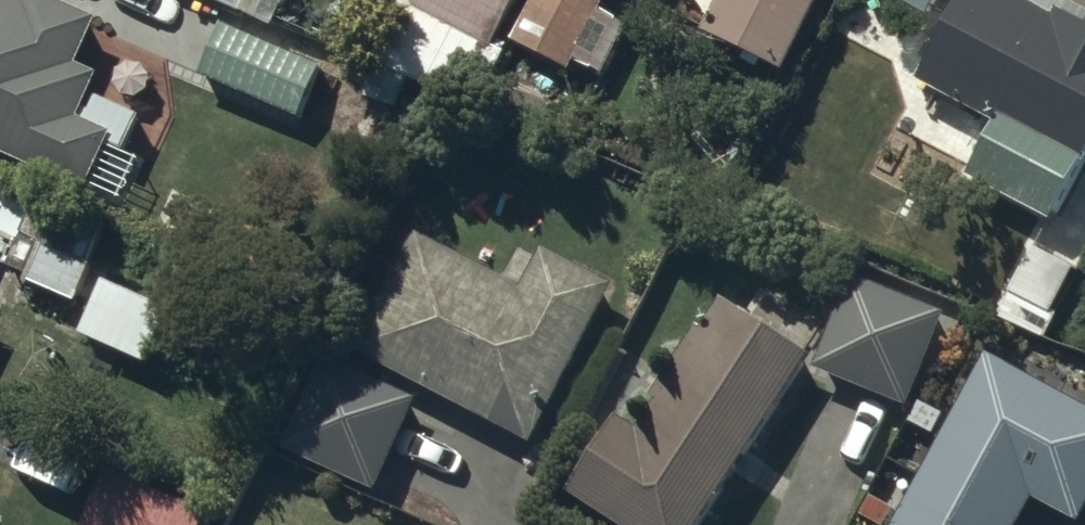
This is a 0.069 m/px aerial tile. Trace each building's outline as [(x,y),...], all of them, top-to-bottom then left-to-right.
[(9,0),(0,0),(0,163),(90,204),(118,144),(86,129),(105,87),(80,76),(102,28),(40,0),(37,0),(32,11),(9,0)] [(416,12),(494,53),(522,0),(422,0),(416,12)] [(516,49),(573,78),(577,69),(602,81),(626,33),(603,22),(614,0),(540,0),(516,49)] [(707,41),(791,84),(834,0),(728,0),(707,41)] [(931,23),(943,0),(889,0),(931,23)] [(1051,0),(972,0),(923,93),(995,130),(964,189),(1058,238),(1084,186),(1084,18),(1051,0)] [(324,75),(226,31),(204,82),(301,125),(324,75)] [(1040,248),(1009,233),(1003,244),(987,236),(959,292),(1007,315),(1013,304),(1053,323),(1077,275),(1037,255),(1040,248)] [(528,295),(424,243),(365,361),(531,443),(608,288),(547,258),(528,295)] [(93,275),(47,255),(33,289),(78,308),(93,275)] [(946,324),(857,288),(820,378),(910,414),(946,324)] [(171,319),(106,292),(85,344),(150,370),(171,319)] [(727,315),(644,442),(626,430),(577,504),(609,524),(710,524),(812,370),(727,315)] [(987,359),(898,524),(1027,524),(1037,506),(1073,524),(1084,524),(1084,523),(1084,411),(987,359)] [(419,407),(327,367),(286,457),(378,498),(419,407)] [(945,422),(922,410),(913,427),(936,439),(945,422)] [(113,480),(92,524),(210,524),(113,480)] [(876,503),(865,522),(870,524),(892,524),(898,515),(876,503)]
